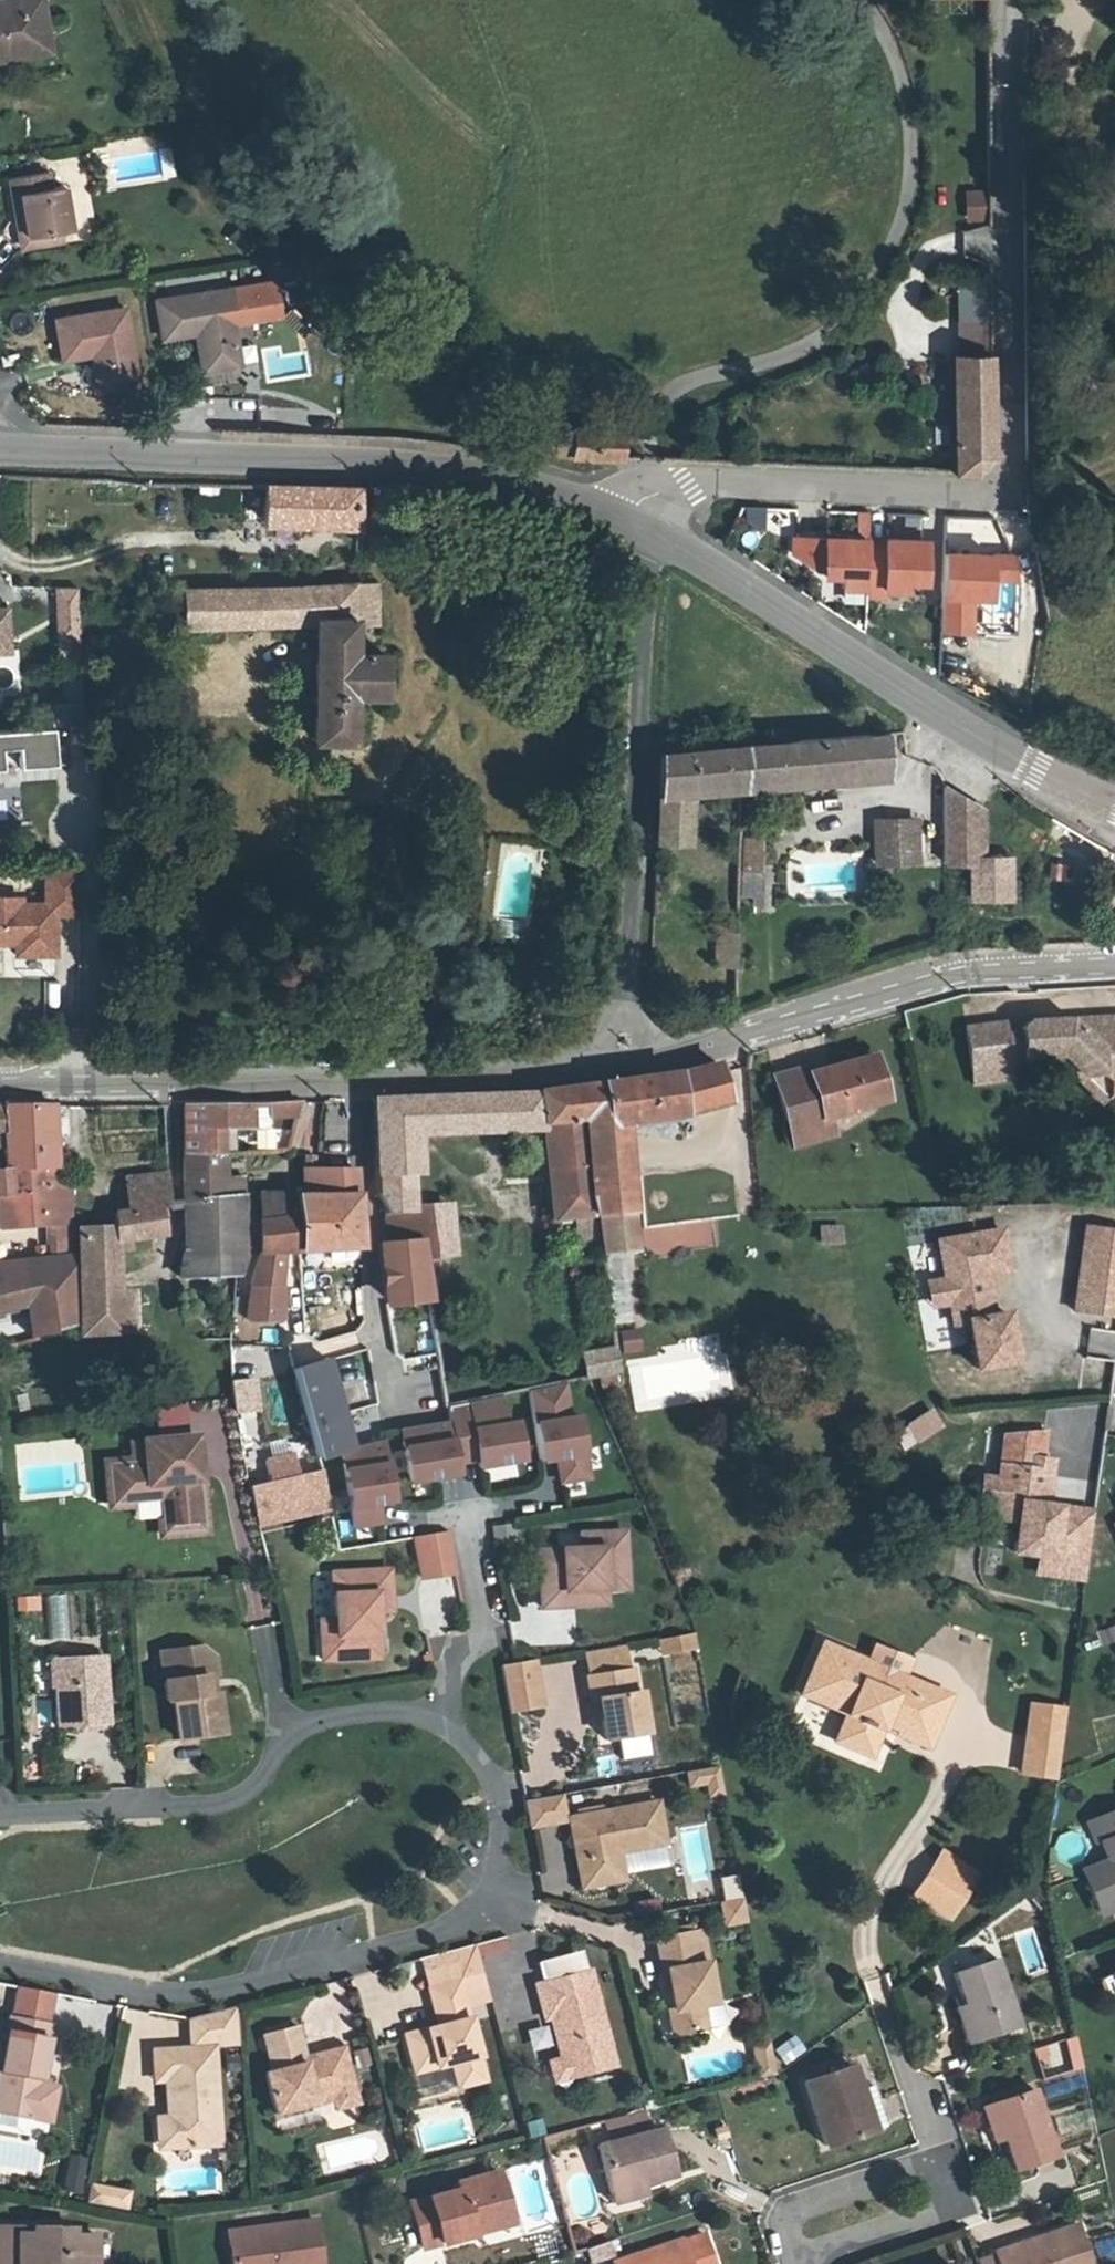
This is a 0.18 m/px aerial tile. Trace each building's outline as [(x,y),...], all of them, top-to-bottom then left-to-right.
[(41,18),(0,24),(0,85),(50,75),(41,18)] [(1050,90),(1051,70),(1034,70),(1033,50),(1022,59),(1022,89),(1050,90)] [(1080,90),(1080,71),(1055,71),(1054,90),(1080,90)] [(11,192),(17,232),(25,231),(29,253),(69,248),(62,203),(52,206),(50,187),(11,192)] [(986,222),(985,189),(964,189),(964,222),(986,222)] [(957,284),(957,354),(988,353),(987,284),(957,284)] [(151,300),(158,337),(191,331),(197,374),(236,368),(224,288),(151,300)] [(120,307),(51,321),(59,361),(89,355),(96,390),(135,382),(120,307)] [(951,474),(970,475),(990,459),(988,355),(953,356),(951,474)] [(613,430),(528,426),(528,456),(612,460),(613,430)] [(265,523),(359,527),(358,489),(265,485),(265,523)] [(786,535),(790,510),(767,506),(763,531),(786,535)] [(928,597),(932,538),(869,535),(870,514),(840,512),(839,537),(789,534),(787,568),(840,572),(839,591),(928,597)] [(1016,609),(1017,553),(941,551),(939,635),(974,635),(974,609),(1016,609)] [(180,587),(181,623),(313,622),(314,740),(356,740),(355,696),(387,697),(386,656),(354,655),(354,624),(377,625),(376,584),(265,587),(180,587)] [(79,641),(78,587),(55,588),(56,641),(79,641)] [(0,632),(0,652),(9,651),(7,631),(0,632)] [(982,675),(985,662),(953,653),(950,667),(982,675)] [(55,728),(0,733),(0,769),(4,769),(3,749),(19,748),(21,767),(42,766),(40,746),(56,744),(55,728)] [(752,744),(751,780),(751,790),(761,789),(761,779),(893,769),(890,733),(752,744)] [(40,746),(42,766),(58,764),(56,744),(40,746)] [(751,780),(752,744),(666,752),(660,841),(692,842),(694,785),(751,780)] [(103,772),(103,758),(86,758),(86,773),(103,772)] [(969,787),(946,787),(948,843),(970,843),(971,829),(980,829),(979,818),(970,819),(969,787)] [(748,816),(747,847),(765,847),(766,817),(748,816)] [(874,820),(875,850),(916,852),(915,820),(874,820)] [(765,847),(747,847),(745,893),(763,894),(765,847)] [(916,861),(916,852),(875,850),(875,861),(916,861)] [(1057,860),(1049,860),(1048,875),(1057,875),(1057,860)] [(82,869),(49,871),(51,906),(25,907),(25,901),(0,902),(0,947),(23,946),(24,957),(62,955),(60,915),(83,915),(82,869)] [(739,929),(728,929),(729,916),(722,916),(721,930),(719,930),(718,962),(737,962),(739,929)] [(1068,1017),(1026,1021),(1020,1028),(1021,1033),(1004,1034),(1002,1022),(967,1026),(973,1085),(1010,1080),(1007,1055),(1022,1054),(1023,1059),(1060,1053),(1111,1091),(1114,1086),(1114,1085),(1110,1086),(1109,1077),(1114,1077),(1114,1011),(1098,1013),(1085,1031),(1068,1017)] [(1085,1031),(1098,1013),(1068,1017),(1085,1031)] [(818,1117),(824,1115),(872,1104),(869,1093),(878,1091),(870,1056),(805,1071),(818,1117)] [(599,1221),(601,1238),(603,1252),(635,1249),(622,1121),(653,1117),(726,1101),(717,1063),(689,1070),(659,1075),(613,1081),(540,1091),(540,1093),(544,1129),(549,1128),(584,1125),(595,1221),(599,1221)] [(818,1117),(805,1071),(803,1065),(787,1070),(801,1138),(828,1132),(824,1115),(818,1117)] [(787,1070),(769,1074),(785,1142),(801,1138),(787,1070)] [(881,1102),(878,1091),(869,1093),(872,1104),(881,1102)] [(378,1178),(408,1177),(419,1176),(417,1136),(544,1129),(540,1093),(375,1098),(378,1178)] [(270,1103),(271,1129),(298,1130),(302,1102),(270,1103)] [(187,1107),(188,1153),(225,1153),(248,1153),(247,1128),(255,1128),(254,1104),(223,1105),(187,1107)] [(29,1188),(56,1189),(55,1145),(44,1145),(44,1110),(6,1111),(5,1137),(6,1173),(29,1171),(29,1188)] [(584,1125),(549,1128),(558,1231),(570,1230),(569,1223),(595,1221),(584,1125)] [(188,1200),(243,1198),(245,1178),(227,1177),(225,1153),(188,1153),(188,1200)] [(307,1169),(306,1195),(356,1197),(355,1168),(307,1169)] [(6,1173),(0,1173),(0,1225),(0,1229),(54,1224),(56,1219),(64,1219),(66,1219),(71,1190),(56,1189),(29,1188),(29,1171),(6,1173)] [(132,1212),(160,1208),(169,1208),(168,1173),(132,1177),(132,1212)] [(408,1177),(378,1178),(378,1187),(378,1194),(387,1217),(386,1235),(387,1254),(393,1303),(430,1300),(422,1257),(412,1198),(408,1177)] [(412,1198),(422,1257),(449,1254),(448,1241),(452,1241),(447,1194),(412,1198)] [(262,1195),(260,1252),(285,1252),(359,1249),(356,1197),(306,1195),(262,1195)] [(243,1198),(188,1200),(187,1254),(184,1254),(184,1274),(238,1274),(243,1198)] [(113,1226),(79,1226),(82,1331),(135,1330),(133,1292),(117,1292),(118,1238),(162,1233),(160,1208),(132,1212),(113,1214),(113,1226)] [(79,1218),(66,1219),(64,1219),(57,1258),(73,1256),(77,1255),(76,1226),(79,1226),(79,1218)] [(599,1221),(595,1221),(569,1223),(570,1230),(571,1241),(601,1238),(599,1221)] [(1076,1310),(1114,1317),(1114,1229),(1088,1225),(1076,1310)] [(841,1228),(822,1228),(822,1243),(842,1242),(841,1228)] [(1008,1274),(1002,1234),(938,1244),(944,1283),(948,1306),(951,1328),(966,1325),(974,1372),(1013,1366),(1005,1318),(991,1320),(984,1277),(1008,1274)] [(260,1252),(254,1285),(274,1286),(283,1287),(285,1252),(260,1252)] [(57,1258),(0,1264),(0,1311),(27,1304),(33,1337),(76,1327),(73,1256),(57,1258)] [(610,1324),(632,1323),(628,1256),(605,1257),(610,1324)] [(948,1306),(944,1283),(930,1285),(933,1308),(948,1306)] [(283,1320),(274,1286),(254,1285),(250,1318),(283,1320)] [(621,1355),(640,1353),(638,1329),(619,1330),(621,1355)] [(1114,1354),(1114,1334),(1089,1331),(1086,1350),(1114,1354)] [(617,1371),(613,1336),(600,1339),(601,1348),(584,1351),(589,1377),(598,1375),(611,1373),(617,1371)] [(436,1339),(396,1345),(409,1414),(448,1406),(436,1339)] [(320,1457),(342,1450),(353,1447),(329,1364),(296,1368),(320,1457)] [(611,1373),(598,1375),(600,1386),(613,1384),(611,1373)] [(259,1380),(235,1382),(237,1413),(261,1411),(259,1380)] [(563,1383),(528,1390),(538,1447),(553,1444),(560,1482),(587,1477),(577,1417),(568,1418),(563,1383)] [(502,1395),(448,1406),(450,1420),(455,1446),(475,1443),(479,1466),(523,1458),(516,1420),(506,1422),(502,1395)] [(940,1428),(932,1412),(909,1425),(910,1427),(896,1434),(904,1448),(940,1428)] [(455,1446),(450,1420),(400,1428),(409,1481),(459,1473),(455,1446)] [(1044,1457),(1048,1432),(1004,1435),(998,1477),(984,1475),(978,1519),(1022,1526),(1018,1555),(1040,1558),(1038,1573),(1084,1580),(1095,1510),(1053,1504),(1059,1459),(1044,1457)] [(196,1438),(132,1444),(134,1464),(109,1466),(113,1506),(161,1502),(167,1501),(170,1534),(204,1531),(196,1438)] [(353,1447),(342,1450),(355,1527),(383,1522),(379,1503),(396,1500),(386,1438),(353,1447)] [(274,1482),(302,1476),(297,1453),(269,1459),(274,1482)] [(265,1484),(274,1522),(333,1508),(324,1470),(302,1476),(274,1482),(265,1484)] [(259,1526),(274,1522),(265,1484),(251,1488),(259,1526)] [(167,1501),(161,1502),(164,1535),(170,1534),(167,1501)] [(455,1571),(449,1531),(415,1537),(422,1576),(455,1571)] [(540,1608),(565,1607),(564,1593),(604,1590),(626,1590),(624,1533),(598,1534),(598,1549),(581,1550),(538,1551),(540,1608)] [(580,1535),(581,1550),(598,1549),(598,1534),(580,1535)] [(335,1633),(320,1633),(321,1660),(378,1657),(376,1610),(375,1597),(390,1596),(389,1570),(332,1572),(334,1616),(335,1633)] [(564,1593),(565,1607),(606,1605),(604,1590),(564,1593)] [(375,1597),(376,1610),(391,1609),(390,1596),(375,1597)] [(319,1617),(320,1633),(335,1633),(334,1616),(319,1617)] [(690,1632),(662,1636),(664,1650),(693,1645),(690,1632)] [(823,1640),(819,1648),(844,1658),(848,1650),(823,1640)] [(200,1647),(167,1651),(171,1680),(162,1681),(165,1702),(171,1701),(177,1741),(221,1735),(215,1694),(206,1695),(203,1677),(213,1676),(215,1676),(212,1657),(200,1647)] [(585,1679),(623,1672),(619,1647),(581,1653),(585,1679)] [(844,1658),(819,1648),(800,1695),(847,1714),(836,1741),(875,1757),(886,1730),(929,1747),(951,1693),(908,1676),(901,1672),(899,1675),(877,1666),(879,1663),(848,1650),(844,1658)] [(879,1663),(877,1666),(899,1675),(901,1672),(908,1676),(914,1661),(885,1649),(879,1663)] [(158,1652),(162,1681),(171,1680),(167,1651),(158,1652)] [(52,1661),(56,1726),(106,1724),(102,1658),(52,1661)] [(527,1658),(495,1664),(503,1710),(535,1704),(527,1658)] [(623,1672),(585,1679),(581,1679),(585,1703),(592,1702),(595,1719),(598,1742),(640,1736),(635,1694),(628,1695),(625,1672),(623,1672)] [(215,1694),(213,1676),(203,1677),(206,1695),(215,1694)] [(587,1720),(595,1719),(592,1702),(585,1703),(587,1720)] [(1065,1708),(1031,1704),(1022,1772),(1056,1777),(1065,1708)] [(715,1767),(685,1772),(687,1785),(704,1782),(706,1795),(720,1793),(715,1767)] [(553,1796),(518,1802),(522,1828),(558,1822),(553,1796)] [(563,1819),(567,1846),(574,1845),(576,1856),(569,1857),(575,1888),(616,1881),(611,1853),(658,1844),(651,1803),(563,1819)] [(1099,1823),(1108,1843),(1114,1857),(1114,1816),(1099,1823)] [(1108,1843),(1099,1823),(1092,1826),(1102,1846),(1108,1843)] [(567,1846),(569,1857),(576,1856),(574,1845),(567,1846)] [(945,1853),(913,1900),(948,1923),(979,1876),(945,1853)] [(1114,1909),(1114,1861),(1089,1874),(1107,1913),(1114,1909)] [(725,1930),(750,1923),(743,1898),(718,1904),(725,1930)] [(659,1938),(665,1971),(670,1970),(673,1990),(676,2008),(672,2009),(676,2034),(708,2029),(704,2005),(717,2003),(705,1930),(659,1938)] [(478,1942),(480,1957),(507,1954),(506,1940),(478,1942)] [(488,1999),(475,1948),(422,1962),(440,2027),(408,2036),(417,2073),(455,2064),(460,2083),(466,2087),(482,2083),(486,2077),(467,2005),(488,1999)] [(959,1974),(970,2007),(981,2039),(1025,2025),(1003,1960),(959,1974)] [(565,2057),(569,2077),(617,2064),(592,1970),(539,1984),(548,2017),(554,2016),(565,2057)] [(668,1991),(673,1990),(670,1970),(665,1971),(668,1991)] [(49,1992),(18,1987),(12,2015),(44,2020),(49,1992)] [(981,2039),(970,2007),(960,2010),(971,2043),(981,2039)] [(8,2013),(0,2057),(0,2111),(32,2117),(35,2098),(38,2080),(49,2021),(44,2020),(12,2015),(8,2013)] [(264,2036),(273,2072),(301,2065),(300,2060),(298,2052),(304,2050),(299,2028),(264,2036)] [(795,2036),(773,2051),(784,2067),(806,2053),(795,2036)] [(1043,2079),(1085,2066),(1075,2036),(1033,2050),(1043,2079)] [(771,2042),(755,2045),(761,2078),(777,2075),(771,2042)] [(162,2068),(163,2077),(164,2114),(166,2145),(216,2142),(211,2044),(150,2048),(152,2068),(162,2068)] [(301,2065),(273,2072),(266,2073),(276,2115),(317,2105),(316,2101),(334,2097),(335,2100),(357,2094),(345,2048),(322,2054),(324,2062),(307,2066),(306,2063),(301,2065)] [(300,2060),(301,2065),(306,2063),(307,2066),(324,2062),(322,2054),(300,2060)] [(558,2080),(569,2077),(565,2057),(553,2060),(558,2080)] [(853,2087),(856,2087),(849,2067),(801,2084),(824,2146),(869,2131),(853,2087)] [(162,2068),(152,2068),(152,2078),(163,2077),(162,2068)] [(56,2084),(38,2080),(35,2098),(52,2101),(56,2084)] [(856,2087),(853,2087),(869,2131),(883,2125),(868,2083),(856,2087)] [(1041,2087),(997,2100),(1007,2132),(1019,2167),(1061,2153),(1041,2087)] [(357,2094),(335,2100),(338,2111),(360,2106),(357,2094)] [(52,2101),(35,2098),(32,2117),(49,2120),(52,2101)] [(998,2135),(1007,2132),(997,2100),(987,2103),(998,2135)] [(607,2121),(611,2137),(649,2128),(645,2112),(607,2121)] [(164,2114),(153,2115),(155,2145),(166,2145),(164,2114)] [(597,2141),(608,2187),(640,2179),(673,2171),(660,2124),(649,2128),(611,2137),(597,2141)] [(68,2189),(83,2191),(88,2161),(73,2158),(68,2189)] [(474,2222),(510,2214),(498,2169),(457,2179),(459,2187),(410,2199),(422,2244),(477,2229),(474,2222)] [(640,2179),(608,2187),(612,2200),(643,2193),(640,2179)] [(93,2185),(90,2203),(129,2209),(132,2191),(93,2185)] [(511,2221),(510,2214),(474,2222),(477,2229),(511,2221)] [(220,2263),(311,2263),(302,2222),(215,2241),(220,2263)] [(100,2234),(78,2233),(78,2227),(36,2226),(36,2233),(22,2233),(22,2226),(1,2226),(1,2263),(100,2263),(100,2234)] [(1001,2263),(1093,2263),(1081,2226),(998,2252),(1001,2263)] [(708,2233),(617,2263),(618,2263),(719,2263),(708,2233)]
